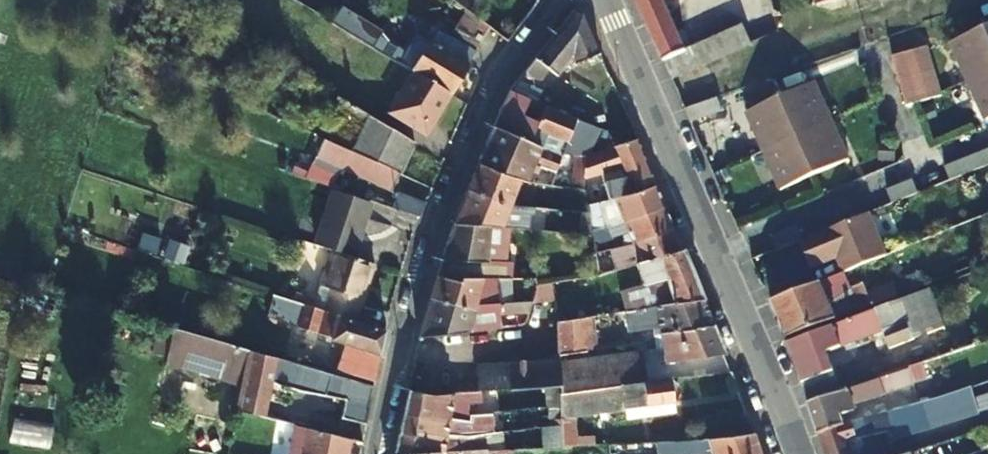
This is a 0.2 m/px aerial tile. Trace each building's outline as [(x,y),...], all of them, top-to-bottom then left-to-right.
[(460,7),(503,39),(506,42),(517,26),(482,0),(451,0),(460,7)] [(669,79),(749,44),(741,26),(685,50),(665,7),(662,0),(634,0),(669,79)] [(816,6),(814,0),(766,0),(771,18),(816,6)] [(879,0),(814,0),(816,6),(821,23),(881,6),(879,0)] [(372,49),(376,51),(446,93),(472,51),(486,27),(460,7),(445,34),(432,36),(428,43),(417,59),(402,51),(380,38),(372,49)] [(525,99),(531,91),(548,71),(554,75),(570,55),(575,64),(599,54),(580,14),(571,11),(507,91),(510,92),(525,99)] [(977,28),(987,51),(987,23),(977,28)] [(977,28),(943,44),(962,83),(987,70),(987,51),(977,28)] [(413,34),(402,51),(417,59),(428,43),(413,34)] [(921,46),(909,50),(916,74),(929,70),(921,46)] [(902,108),(937,97),(929,70),(916,74),(909,50),(886,57),(902,108)] [(446,93),(376,51),(370,61),(382,68),(385,71),(384,73),(403,85),(395,97),(387,111),(424,132),(446,93)] [(987,117),(987,70),(962,83),(981,121),(987,117)] [(792,137),(826,122),(809,84),(775,99),(792,137)] [(381,89),(372,103),(386,112),(387,111),(395,97),(381,89)] [(527,99),(525,99),(510,92),(507,91),(492,127),(494,128),(528,141),(537,119),(521,114),(527,99)] [(542,105),(566,115),(570,107),(531,91),(525,99),(527,99),(542,105)] [(410,140),(380,122),(359,110),(335,95),(326,111),(361,127),(350,151),(396,172),(410,140)] [(717,111),(712,97),(682,108),(688,122),(717,111)] [(380,122),(386,112),(372,103),(365,98),(359,110),(380,122)] [(792,137),(775,99),(741,114),(758,153),(792,137)] [(537,119),(528,141),(539,146),(560,156),(561,154),(583,157),(593,126),(566,115),(542,105),(541,109),(537,119)] [(843,159),(826,122),(792,137),(810,175),(843,159)] [(492,127),(483,146),(486,147),(530,165),(533,166),(551,170),(559,171),(560,156),(539,146),(528,141),(494,128),(492,127)] [(776,191),(810,175),(792,137),(758,153),(776,191)] [(303,178),(329,187),(338,166),(391,190),(398,173),(396,172),(350,151),(322,138),(303,178)] [(587,179),(620,169),(641,163),(643,162),(636,139),(633,139),(583,157),(581,174),(581,182),(583,180),(587,179)] [(475,165),(516,179),(524,181),(530,165),(486,147),(483,146),(475,164),(475,165)] [(968,172),(987,163),(987,150),(963,160),(968,172)] [(941,169),(946,181),(968,172),(963,160),(941,169)] [(590,190),(587,179),(583,180),(581,182),(580,190),(583,207),(599,202),(612,198),(649,187),(651,185),(643,162),(641,163),(620,169),(623,177),(603,182),(604,186),(590,190)] [(475,165),(465,190),(468,192),(507,204),(544,208),(544,199),(526,197),(524,200),(509,199),(516,179),(475,165)] [(569,188),(580,190),(581,182),(581,174),(571,173),(569,188)] [(524,200),(526,197),(530,182),(524,181),(516,179),(509,199),(524,200)] [(889,203),(913,194),(908,182),(885,192),(889,203)] [(661,209),(651,185),(649,187),(612,198),(620,221),(658,209),(661,209)] [(331,249),(349,255),(366,202),(331,190),(314,244),(331,249)] [(465,190),(451,225),(454,225),(497,228),(507,204),(468,192),(465,190)] [(418,217),(425,200),(396,191),(389,207),(415,216),(418,217)] [(591,229),(604,226),(599,202),(583,207),(584,212),(588,231),(591,229)] [(658,209),(620,221),(628,241),(666,229),(668,228),(661,209),(658,209)] [(834,256),(840,271),(882,254),(865,213),(814,233),(798,240),(797,241),(807,267),(834,256)] [(454,225),(451,225),(440,261),(464,261),(484,261),(490,238),(513,239),(511,254),(556,257),(561,231),(497,228),(454,225)] [(591,229),(588,231),(592,251),(595,251),(608,247),(604,226),(591,229)] [(666,229),(628,241),(636,263),(675,252),(678,251),(668,228),(666,229)] [(797,241),(798,240),(793,228),(769,238),(774,250),(797,241)] [(595,251),(592,251),(597,272),(597,275),(613,270),(608,247),(595,251)] [(349,255),(331,249),(319,287),(329,289),(322,310),(354,320),(371,263),(349,255)] [(694,300),(697,300),(678,251),(675,252),(636,263),(641,282),(641,284),(662,278),(671,304),(694,300)] [(456,283),(458,276),(464,261),(440,261),(435,276),(456,283)] [(922,270),(866,293),(865,293),(868,304),(927,281),(922,270)] [(840,271),(767,301),(783,338),(833,318),(826,300),(848,291),(847,288),(840,271)] [(479,276),(458,276),(456,283),(435,276),(427,298),(472,303),(479,276)] [(595,314),(590,277),(553,281),(556,320),(585,316),(595,314)] [(645,294),(649,306),(671,304),(662,278),(641,284),(641,282),(620,289),(623,300),(645,294)] [(863,283),(847,288),(848,291),(855,310),(868,304),(865,293),(866,293),(863,283)] [(497,291),(499,302),(528,300),(531,299),(534,288),(497,291)] [(809,403),(822,398),(815,377),(830,372),(824,352),(881,331),(888,348),(943,328),(928,288),(786,344),(806,404),(809,403)] [(625,310),(649,306),(645,294),(623,300),(625,310)] [(528,300),(499,302),(472,303),(427,298),(419,337),(498,327),(497,312),(527,310),(531,299),(528,300)] [(694,300),(671,304),(649,306),(625,310),(627,329),(656,325),(658,334),(705,327),(708,326),(697,300),(694,300)] [(354,320),(322,310),(300,303),(294,323),(315,331),(328,335),(327,340),(343,345),(378,357),(384,330),(354,320)] [(554,320),(555,353),(557,353),(588,349),(585,316),(556,320),(554,320)] [(943,330),(950,354),(985,342),(978,319),(943,330)] [(719,355),(708,326),(705,327),(658,334),(662,363),(719,355)] [(337,415),(364,422),(372,386),(248,350),(169,327),(163,362),(240,385),(235,409),(261,415),(269,382),(341,401),(337,415)] [(328,335),(315,331),(313,341),(342,349),(343,345),(327,340),(328,335)] [(339,365),(373,375),(378,360),(343,349),(339,365)] [(557,383),(558,392),(560,392),(643,381),(639,351),(557,362),(557,383)] [(555,383),(557,383),(557,362),(557,356),(555,356),(474,364),(476,390),(555,383)] [(819,432),(844,425),(840,414),(854,410),(853,404),(911,384),(911,383),(925,379),(920,364),(822,398),(809,403),(806,404),(816,433),(819,432)] [(559,445),(578,444),(577,417),(587,416),(587,412),(636,405),(649,403),(670,400),(678,395),(676,383),(669,378),(643,381),(560,392),(558,392),(558,405),(558,424),(559,445)] [(977,411),(973,401),(970,391),(969,388),(956,393),(957,396),(959,417),(960,420),(971,417),(978,415),(977,411)] [(410,390),(407,390),(401,414),(404,415),(426,419),(427,414),(445,417),(448,404),(477,402),(476,390),(432,394),(410,390)] [(953,422),(960,420),(959,417),(957,396),(956,393),(951,395),(943,398),(953,422)] [(973,401),(977,411),(978,415),(987,410),(987,395),(973,401)] [(943,398),(940,399),(943,425),(953,422),(943,398)] [(935,400),(925,403),(925,406),(927,430),(943,425),(940,399),(935,400)] [(649,403),(636,405),(637,417),(650,416),(649,403)] [(925,406),(925,403),(920,405),(907,408),(907,411),(910,431),(910,434),(927,430),(925,406)] [(903,409),(892,412),(892,415),(895,429),(895,436),(896,438),(910,434),(910,431),(907,411),(907,408),(903,409)] [(261,415),(235,409),(232,425),(226,450),(237,453),(244,424),(290,433),(305,435),(300,453),(345,453),(348,438),(333,434),(261,415)] [(847,442),(895,429),(892,415),(892,412),(882,415),(844,425),(819,432),(816,433),(822,453),(850,453),(847,442)] [(401,414),(397,434),(400,434),(422,438),(423,433),(442,436),(443,432),(467,434),(468,427),(444,423),(445,417),(427,414),(426,419),(404,415),(401,414)] [(700,438),(704,437),(748,432),(750,432),(744,416),(699,420),(700,438)] [(979,431),(982,440),(985,440),(987,439),(987,425),(979,428),(979,431)] [(710,453),(758,453),(750,432),(748,432),(704,437),(710,453)] [(287,449),(300,453),(305,435),(290,433),(287,449)] [(400,434),(397,434),(393,453),(395,453),(438,451),(442,436),(423,433),(422,438),(400,434)] [(672,440),(674,453),(687,453),(685,439),(672,440)]
